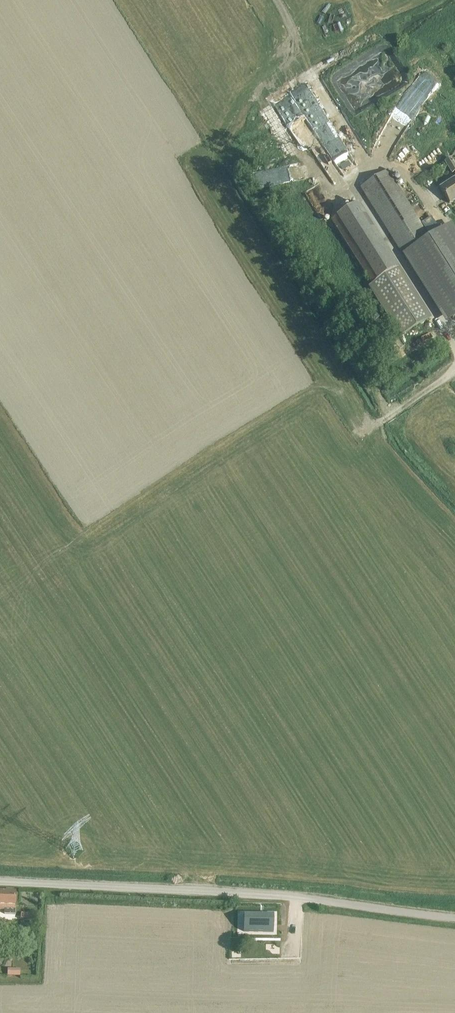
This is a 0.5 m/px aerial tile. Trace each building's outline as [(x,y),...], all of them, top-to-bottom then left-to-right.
[(345,75),(344,100),(388,102),(389,77),(345,75)] [(296,87),(273,102),(295,135),(300,131),(303,136),(304,130),(310,126),(309,135),(313,142),(316,126),(325,121),(326,114),(318,113),(315,108),(311,111),(308,107),(307,113),(299,111),(300,101),(306,97),(307,93),(304,88),(296,87)] [(315,156),(332,179),(342,172),(335,163),(350,152),(339,138),(337,140),(333,136),(322,144),(326,149),(315,156)] [(450,159),(439,167),(442,171),(447,168),(451,174),(454,172),(454,174),(454,167),(450,159)] [(408,248),(428,236),(419,223),(387,172),(360,189),(401,253),(408,248)] [(454,201),(454,180),(440,189),(449,204),(454,201)] [(399,268),(399,269),(359,205),(332,222),(372,286),(369,288),(401,338),(431,319),(399,268)] [(430,216),(419,223),(428,236),(439,229),(430,216)] [(428,236),(408,248),(452,319),(454,317),(454,246),(443,227),(439,229),(428,236)] [(348,309),(360,301),(357,295),(345,303),(348,309)] [(14,903),(15,893),(0,892),(0,909),(4,910),(4,915),(14,915),(14,903)] [(275,908),(274,933),(284,933),(285,908),(275,908)] [(21,912),(20,919),(31,920),(31,913),(21,912)] [(273,915),(246,914),(245,932),(273,932),(273,915)]
